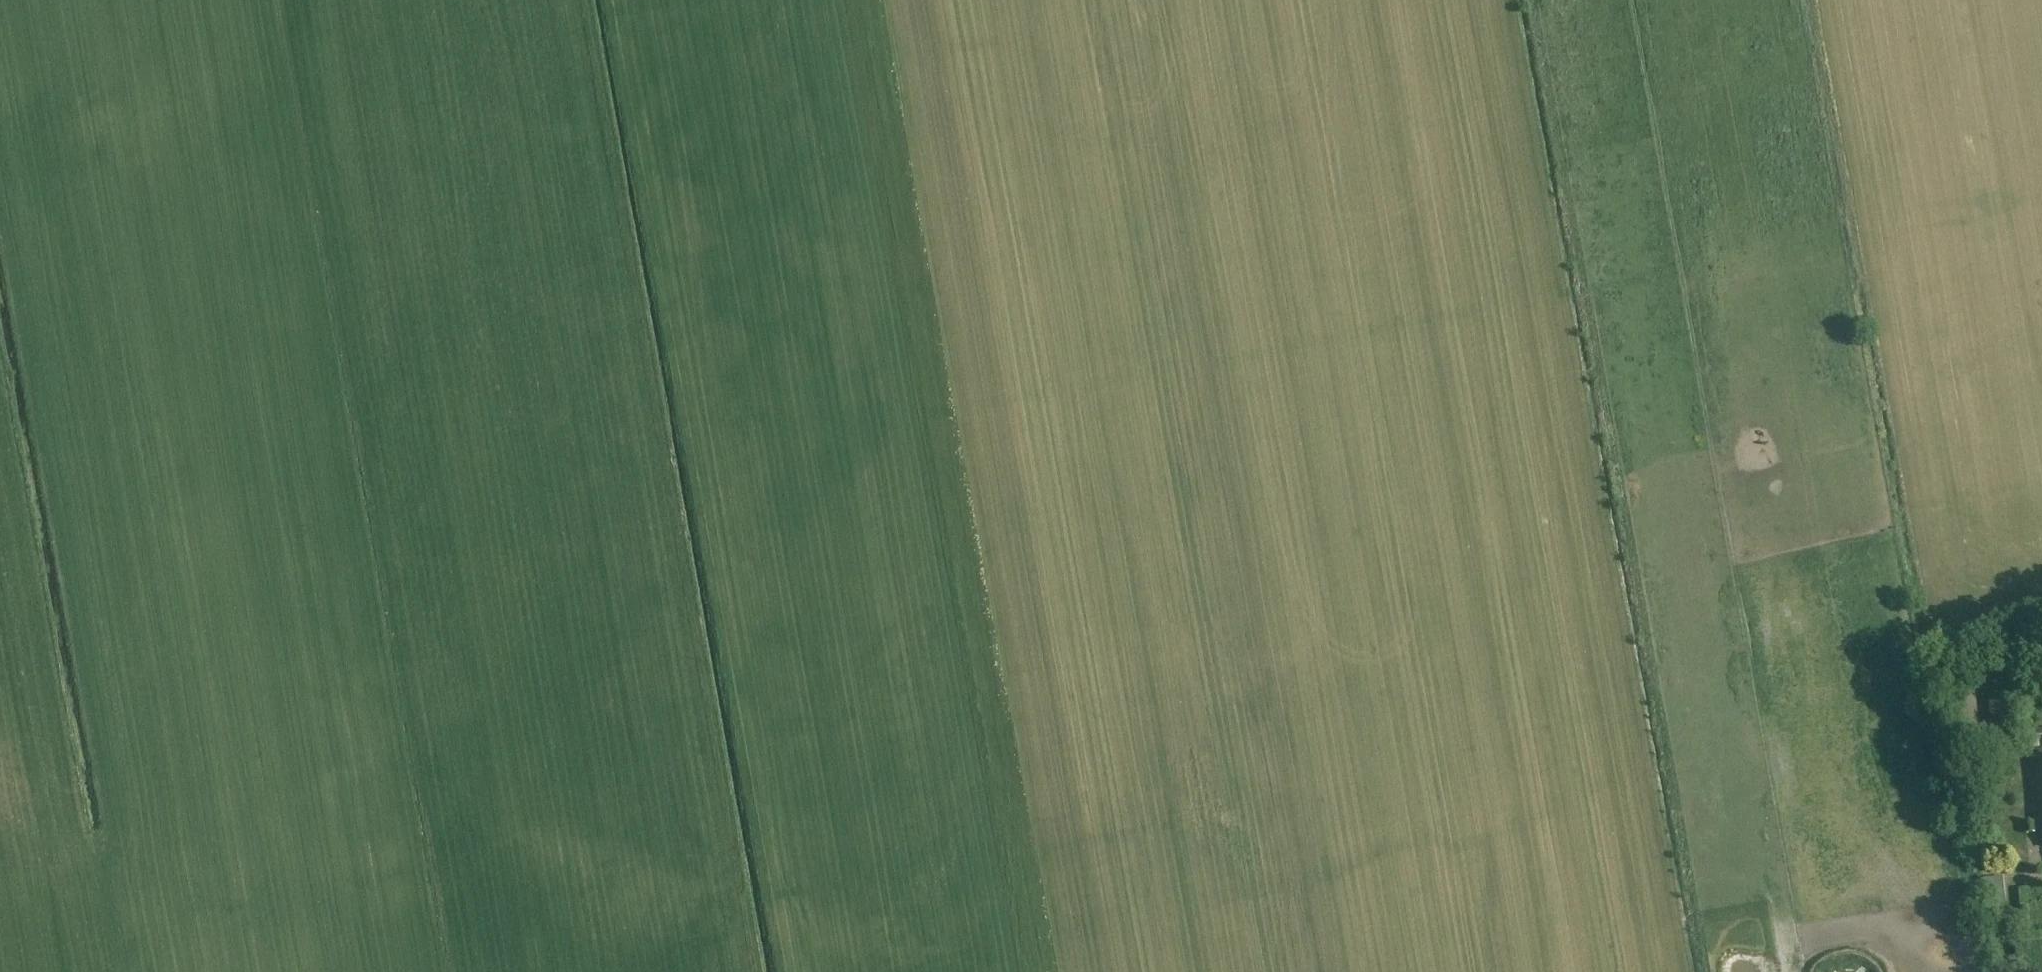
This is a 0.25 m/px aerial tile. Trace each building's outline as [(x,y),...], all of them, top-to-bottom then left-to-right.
[(1990,689),(1994,753),(2013,752),(2008,688),(1990,689)] [(2034,752),(2041,836),(2041,751),(2034,752)] [(2035,822),(2025,823),(2027,834),(2036,833),(2035,822)] [(1985,879),(1989,911),(1998,910),(1997,900),(2005,899),(2003,878),(1985,879)]
